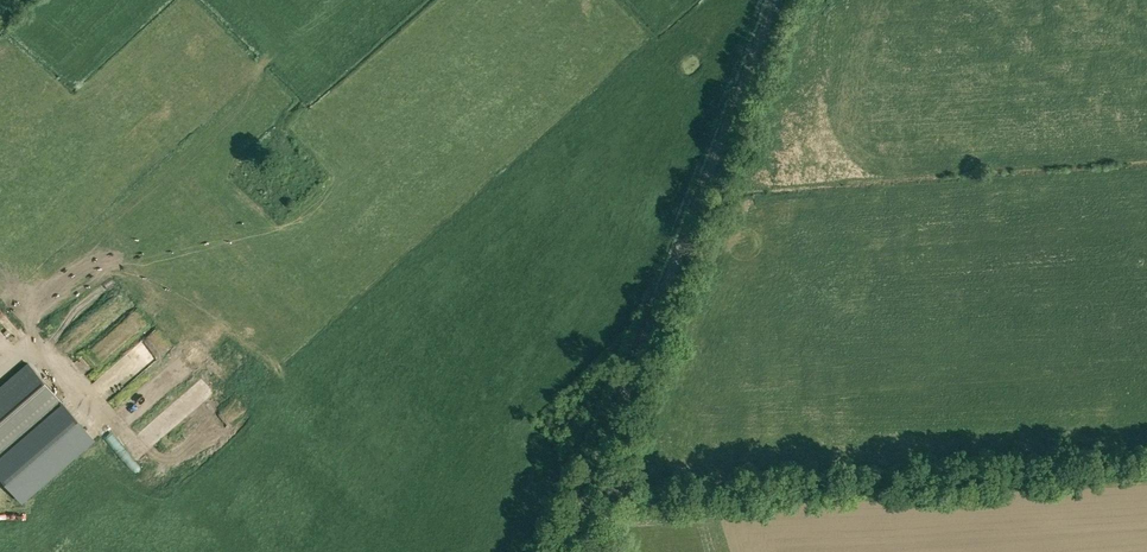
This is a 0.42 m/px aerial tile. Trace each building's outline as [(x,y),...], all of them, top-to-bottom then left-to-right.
[(28,364),(0,388),(0,457),(62,403),(28,364)] [(62,403),(0,457),(0,475),(24,502),(95,441),(62,403)]
